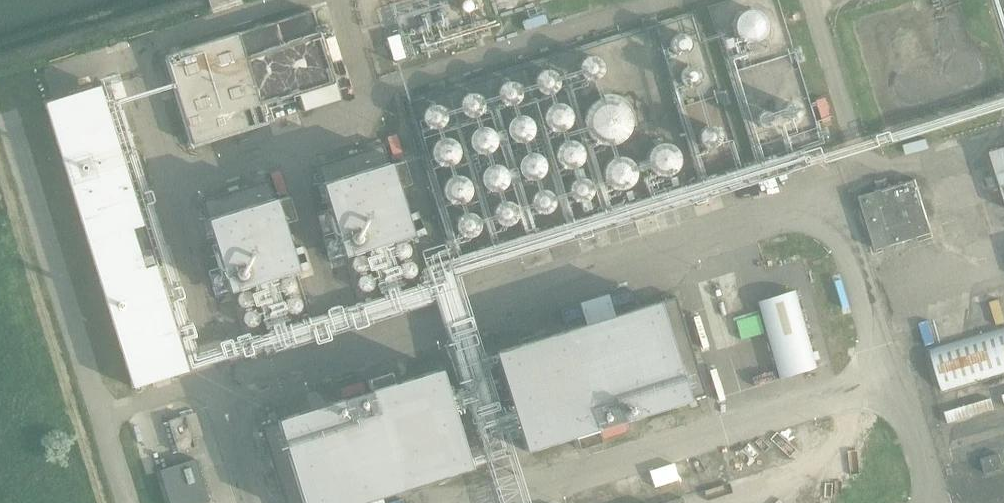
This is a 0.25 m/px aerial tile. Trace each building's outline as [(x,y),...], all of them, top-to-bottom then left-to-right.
[(762,11),(758,9),(754,7),(749,7),(745,8),(741,10),(738,13),(736,16),(734,20),(733,24),(734,29),(735,33),(737,36),(741,39),(744,41),(748,42),(753,42),(757,42),(761,40),(764,37),(766,34),(768,30),(769,25),(768,21),(767,17),(765,14),(762,11)] [(163,55),(192,144),(266,122),(237,33),(163,55)] [(688,37),(686,35),(684,34),(682,34),(679,34),(677,34),(675,35),(673,37),(672,39),(671,41),(671,44),(671,46),(672,48),(673,50),(675,51),(677,53),(680,53),(682,53),(684,52),(686,51),(688,50),(689,48),(690,46),(690,43),(690,41),(689,39),(688,37)] [(601,61),(599,58),(597,57),(594,56),(591,56),(588,56),(585,57),(583,59),(581,61),(580,64),(579,67),(579,70),(580,73),(581,75),(583,77),(586,79),(589,80),(592,80),(595,80),(597,79),(600,77),(602,75),(603,72),(604,69),(604,66),(603,63),(601,61)] [(698,69),(696,67),(694,66),(692,65),(690,66),(687,66),(685,67),(684,69),(682,71),(681,73),(681,75),(682,78),(682,80),(684,82),(686,83),(688,84),(690,85),(692,85),(695,84),(697,83),(699,82),(700,80),(701,77),(701,75),(701,73),(700,71),(698,69)] [(557,75),(555,73),(552,71),(550,70),(547,70),(544,70),(541,71),(538,73),(537,75),(535,78),(535,81),(535,84),(536,87),(537,89),(539,92),(542,93),(544,94),(547,95),(550,94),(553,93),(555,91),(557,89),(559,86),(559,83),(559,80),(558,77),(557,75)] [(519,86),(517,84),(514,83),(512,82),(509,81),(506,82),(503,83),(500,85),(498,87),(497,90),(497,93),(497,96),(497,98),(499,101),(501,103),(503,105),(506,106),(509,106),(512,106),(515,104),(517,103),(519,100),(521,98),(521,95),(521,92),(520,89),(519,86)] [(100,86),(46,102),(134,387),(188,370),(100,86)] [(482,98),(480,96),(477,94),(475,93),(472,93),(469,93),(466,94),(463,96),(462,98),(460,101),(460,104),(460,107),(460,110),(462,113),(464,115),(466,116),(469,117),(472,118),(475,117),(478,116),(480,114),(482,112),(484,109),(484,106),(484,103),(483,101),(482,98)] [(625,103),(623,101),(620,100),(617,98),(614,97),(611,97),(608,96),(605,97),(601,97),(598,98),(596,100),(593,101),(590,103),(588,106),(586,108),(585,111),(584,114),(583,117),(583,120),(583,123),(583,127),(584,130),(586,133),(587,135),(589,138),(592,140),(594,142),(597,143),(600,145),(603,145),(606,146),(609,146),(612,145),(616,145),(618,143),(621,142),(624,140),(626,138),(628,135),(630,133),(631,130),(632,127),(632,124),(633,120),(632,117),(632,114),(630,111),(629,108),(627,106),(625,103)] [(570,110),(568,107),(565,105),(562,103),(559,102),(555,102),(552,103),(548,105),(546,107),(544,110),(543,114),(542,117),(543,121),(544,124),(546,127),(549,129),(552,131),(556,132),(559,132),(563,131),(566,129),(569,127),(571,124),(572,120),(572,117),(572,113),(570,110)] [(797,104),(796,103),(794,102),(791,102),(789,102),(787,103),(785,104),(784,106),(783,107),(782,110),(782,112),(782,114),(783,116),(785,118),(786,119),(789,120),(791,120),(793,120),(795,119),(797,118),(798,116),(800,115),(800,112),(800,110),(800,108),(799,106),(797,104)] [(444,109),(442,107),(440,106),(437,105),(434,104),(431,105),(428,106),(426,108),(424,110),(423,113),(422,116),(422,119),(423,121),(424,124),(427,126),(429,128),(432,129),(435,129),(438,129),(441,128),(443,126),(445,123),(446,121),(447,118),(447,115),(446,112),(444,109)] [(771,113),(769,111),(767,111),(765,110),(763,110),(761,111),(759,112),(757,114),(756,116),(755,118),(755,120),(756,122),(757,124),(758,126),(760,127),(762,128),(764,129),(766,128),(769,128),(770,127),(772,125),(773,123),(774,121),(774,119),(773,116),(772,114),(771,113)] [(533,121),(531,118),(528,116),(525,114),(522,113),(518,113),(515,114),(511,116),(509,118),(507,121),(506,125),(505,128),(506,132),(507,135),(509,138),(512,140),(515,142),(519,143),(522,143),(526,142),(529,140),(532,138),(534,135),(535,131),(535,128),(535,124),(533,121)] [(496,133),(494,130),(491,127),(488,126),(484,125),(481,125),(477,126),(474,128),(471,130),(469,133),(468,136),(468,140),(468,144),(470,147),(472,150),(474,152),(478,154),(481,155),(485,155),(488,154),(491,152),(494,149),(496,146),(497,143),(498,139),(497,136),(496,133)] [(718,130),(717,128),(714,126),(712,125),(709,125),(707,125),(704,127),(702,128),(700,130),(699,132),(698,135),(699,138),(699,140),(701,143),(702,144),(705,146),(707,147),(710,147),(712,147),(715,146),(717,144),(719,142),(720,140),(720,137),(720,134),(720,132),(718,130)] [(459,145),(457,142),(454,140),(451,138),(447,137),(443,137),(440,138),(437,140),(434,142),(432,145),(431,149),(431,152),(431,156),(432,159),(435,162),(437,165),(440,166),(444,167),(448,167),(451,166),(454,164),(457,162),(459,159),(460,155),(460,152),(460,148),(459,145)] [(582,148),(580,145),(577,143),(574,141),(570,140),(567,140),(563,141),(560,143),(558,145),(556,148),(554,152),(554,155),(554,159),(556,162),(558,165),(561,168),(564,169),(567,170),(571,170),(574,169),(578,167),(580,165),(582,162),(583,158),(584,155),(583,151),(582,148)] [(680,154),(679,150),(676,147),(673,144),(669,143),(665,142),(660,142),(656,143),(653,145),(650,148),(647,152),(646,156),(646,160),(647,164),(648,168),(651,172),(654,174),(658,176),(662,177),(666,176),(670,175),(674,173),(677,170),(679,167),(681,163),(681,158),(680,154)] [(985,176),(989,190),(1001,186),(1003,197),(1003,147),(990,152),(996,173),(985,176)] [(545,159),(543,156),(540,154),(537,152),(533,151),(530,151),(526,152),(523,154),(521,156),(519,159),(517,163),(517,166),(517,170),(519,173),(521,176),(524,179),(527,180),(530,181),(534,181),(537,180),(541,178),(543,176),(545,173),(546,169),(547,166),(546,162),(545,159)] [(636,168),(634,164),(631,161),(628,158),(624,156),(620,156),(616,156),(612,157),(608,159),(605,162),(603,166),(602,170),(601,174),(602,178),(604,182),(606,185),(610,188),(614,190),(618,191),(622,190),(626,189),(630,187),(633,184),(635,180),(636,176),(636,172),(636,168)] [(508,171),(505,168),(503,165),(499,164),(496,163),(492,163),(489,164),(486,166),(483,168),(481,171),(480,175),(480,178),(480,182),(481,185),(483,188),(486,190),(489,192),(493,193),(497,193),(500,192),(503,190),(506,188),(508,185),(509,181),(509,178),(509,174),(508,171)] [(387,164),(319,185),(342,257),(409,236),(387,164)] [(270,174),(275,197),(289,194),(284,171),(270,174)] [(469,183),(467,180),(464,178),(461,176),(458,175),(454,175),(450,176),(447,178),(445,181),(443,184),(441,187),(441,190),(442,194),(443,197),(445,200),(448,203),(451,204),(455,205),(458,205),(462,204),(465,202),(467,200),(469,197),(471,193),(471,190),(470,186),(469,183)] [(590,183),(588,181),(585,179),(582,178),(579,178),(576,178),(574,179),(571,181),(569,183),(568,186),(567,189),(567,192),(568,195),(570,197),(572,200),(574,201),(577,202),(580,203),(583,202),(586,201),(588,199),(590,197),(591,194),(592,191),(592,188),(591,185),(590,183)] [(876,250),(932,232),(916,179),(860,196),(876,250)] [(953,180),(931,187),(934,196),(956,189),(953,180)] [(553,194),(551,192),(548,191),(545,190),(543,189),(540,190),(537,191),(534,193),(532,195),(531,198),(531,201),(531,204),(531,206),(533,209),(535,211),(537,213),(540,214),(543,214),(546,214),(549,212),(551,211),(553,208),(555,206),(555,203),(555,200),(554,197),(553,194)] [(958,197),(936,204),(938,212),(960,206),(958,197)] [(270,200),(202,220),(225,292),(293,272),(270,200)] [(515,206),(513,204),(511,202),(508,201),(505,201),(502,201),(499,202),(497,204),(495,206),(493,209),(493,212),(493,215),(494,218),(495,220),(497,223),(500,224),(503,225),(506,225),(508,225),(511,224),(514,222),(516,220),(517,217),(518,214),(517,211),(517,208),(515,206)] [(949,210),(938,213),(941,222),(952,219),(949,210)] [(478,217),(476,215),(473,213),(470,212),(467,212),(464,213),(462,214),(459,216),(457,218),(456,220),(455,223),(455,226),(456,229),(458,232),(460,234),(462,236),(465,237),(468,237),(471,236),(474,235),(476,234),(478,231),(479,229),(480,226),(480,223),(479,220),(478,217)] [(954,226),(943,230),(946,238),(957,235),(954,226)] [(779,377),(817,367),(795,290),(758,301),(779,377)] [(675,296),(496,352),(526,449),(706,393),(675,296)] [(930,351),(943,392),(1003,374),(1003,329),(930,351)] [(259,427),(283,502),(359,502),(470,468),(438,372),(259,427)] [(195,447),(185,416),(167,421),(177,453),(195,447)] [(985,473),(1003,468),(999,453),(981,459),(985,473)] [(197,459),(160,470),(171,502),(205,502),(210,501),(197,459)]
